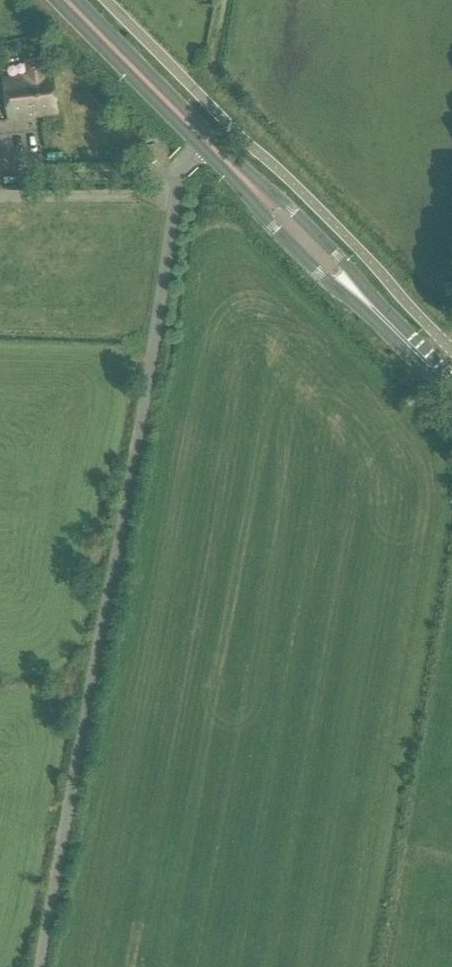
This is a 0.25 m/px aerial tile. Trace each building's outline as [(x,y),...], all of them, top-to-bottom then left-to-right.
[(39,37),(24,39),(25,47),(40,45),(39,37)] [(0,49),(0,64),(11,61),(7,47),(0,49)] [(25,61),(26,75),(2,78),(6,118),(56,113),(52,77),(42,78),(40,59),(25,61)] [(136,153),(146,168),(155,162),(145,147),(136,153)]
